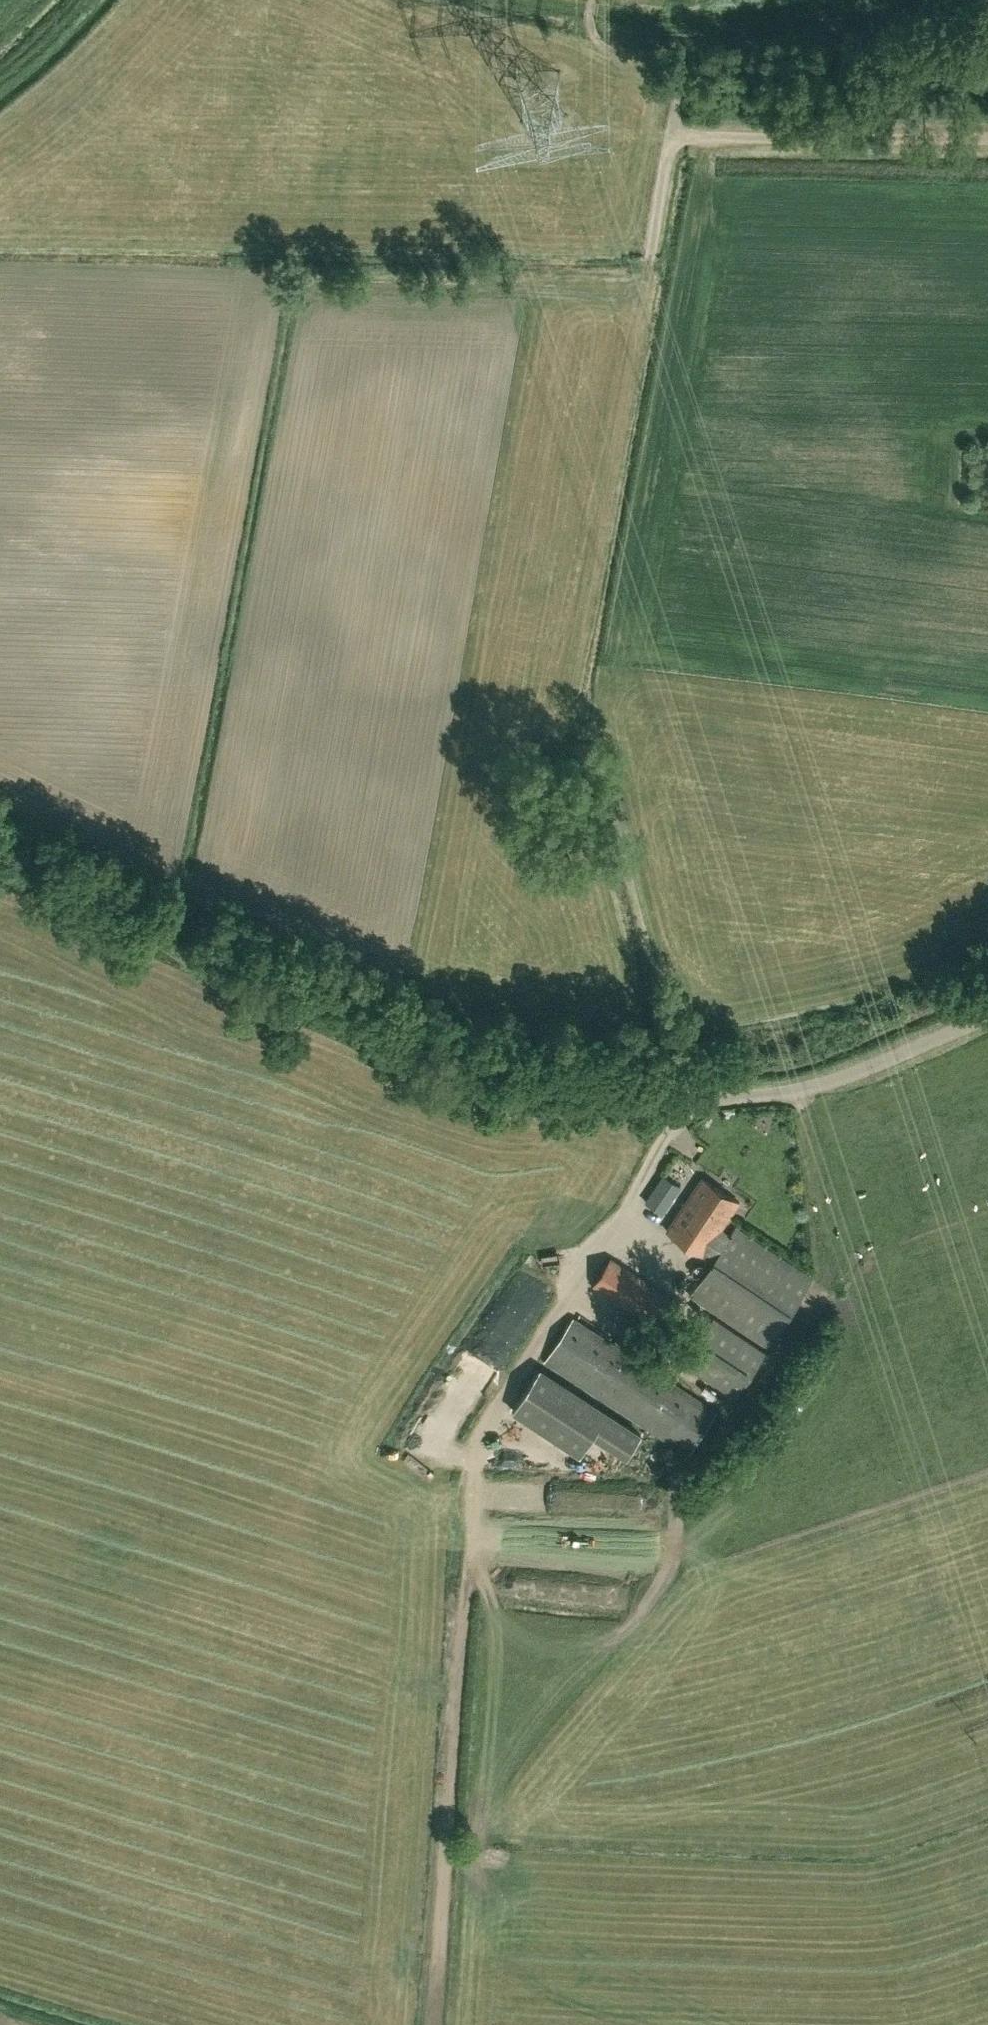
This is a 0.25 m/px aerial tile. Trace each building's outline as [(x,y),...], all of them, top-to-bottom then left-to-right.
[(664,1213),(681,1187),(663,1175),(645,1201),(664,1213)] [(731,1235),(722,1229),(740,1201),(703,1177),(669,1230),(715,1260),(693,1294),(770,1344),(813,1278),(736,1228),(731,1235)] [(660,1328),(678,1301),(613,1259),(596,1285),(660,1328)] [(683,1360),(730,1390),(735,1394),(764,1349),(712,1315),(683,1360)] [(717,1410),(694,1396),(572,1317),(545,1360),(689,1453),(717,1410)] [(593,1432),(627,1454),(641,1433),(539,1367),(513,1408),(580,1452),(593,1432)]
